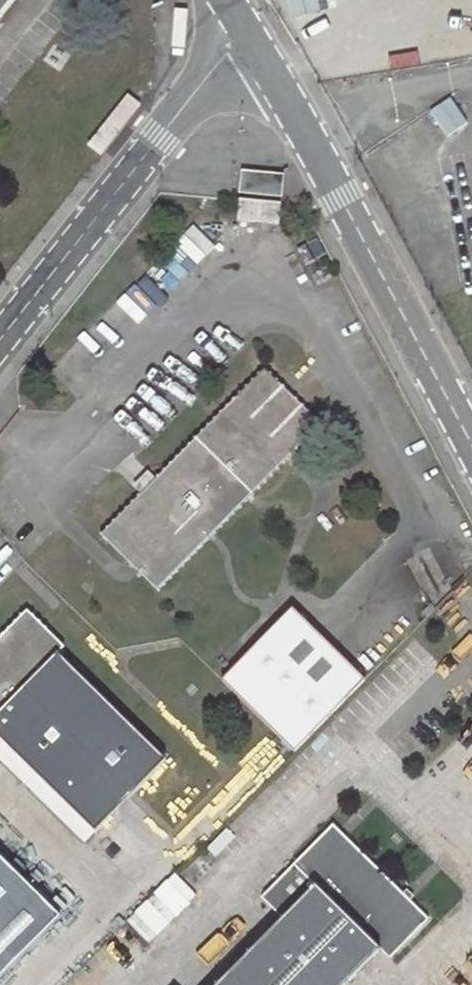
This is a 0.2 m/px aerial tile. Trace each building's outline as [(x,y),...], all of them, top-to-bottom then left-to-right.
[(15,0),(0,0),(0,18),(15,0)] [(134,92),(94,143),(105,151),(145,100),(134,92)] [(288,169),(247,165),(246,184),(287,188),(288,169)] [(287,196),(245,193),(243,213),(286,216),(287,196)] [(151,590),(329,422),(271,363),(100,539),(151,590)] [(299,746),(370,674),(301,604),(229,678),(299,746)] [(64,650),(70,644),(31,605),(0,636),(0,732),(99,829),(172,757),(64,650)] [(90,839),(99,829),(0,732),(0,750),(90,839)] [(340,816),(268,889),(290,911),(217,984),(344,984),(387,941),(396,950),(435,911),(340,816)] [(62,915),(0,852),(0,977),(62,915)]
